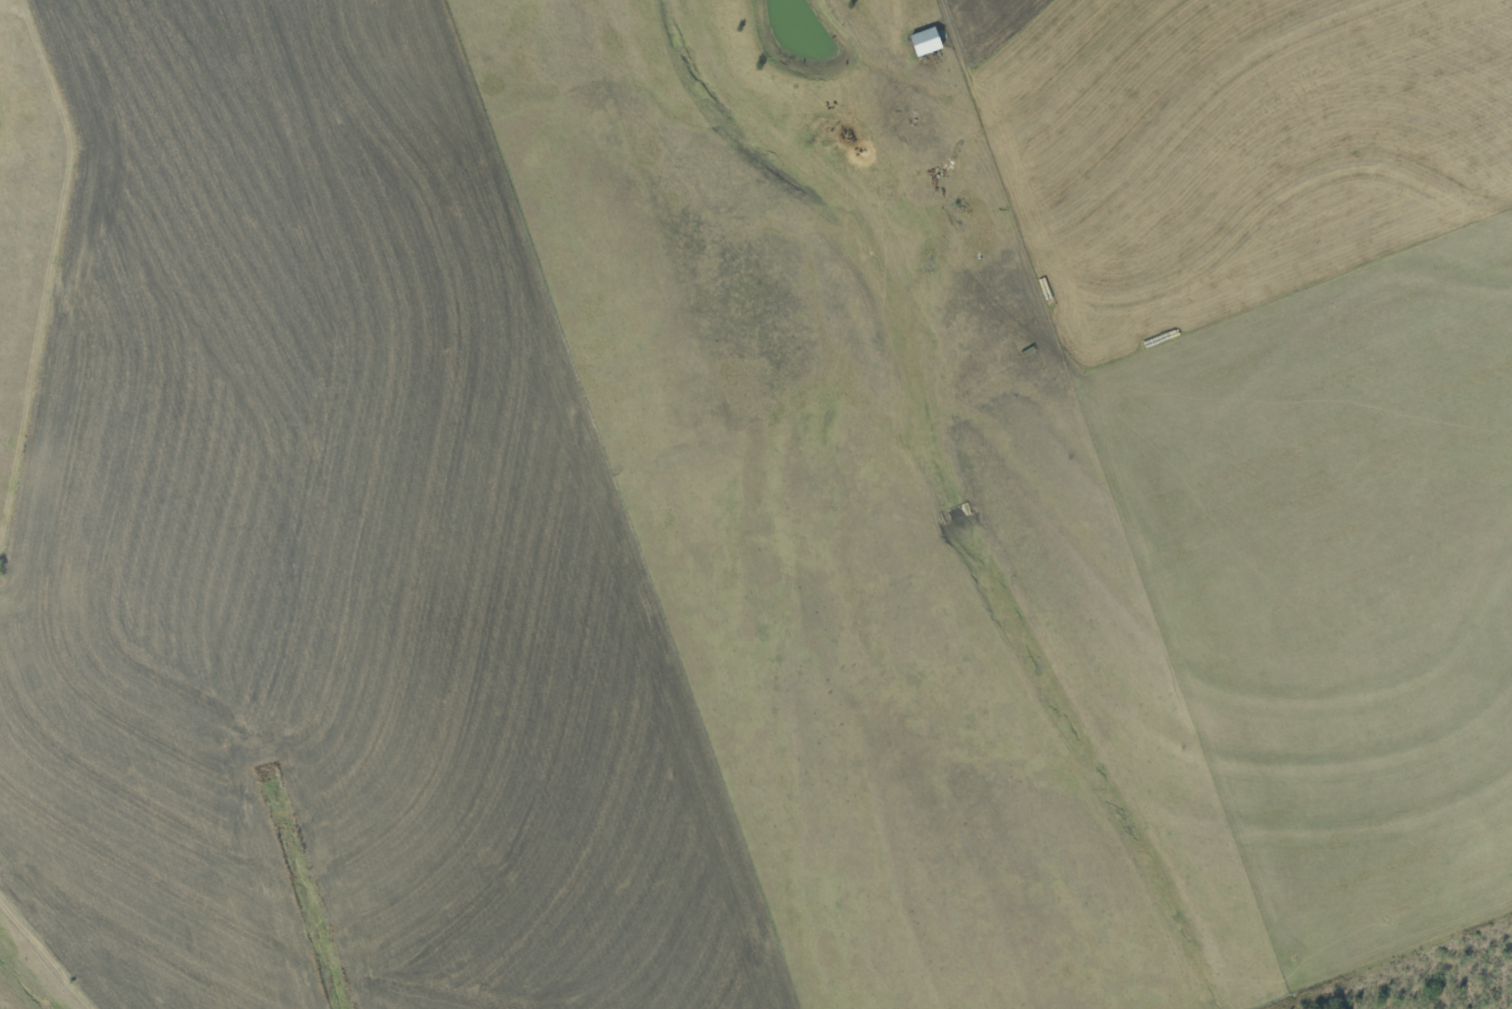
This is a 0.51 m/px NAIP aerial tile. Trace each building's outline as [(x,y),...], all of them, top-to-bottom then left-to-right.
[(918,56),(943,47),(935,26),(910,35),(918,56)]
